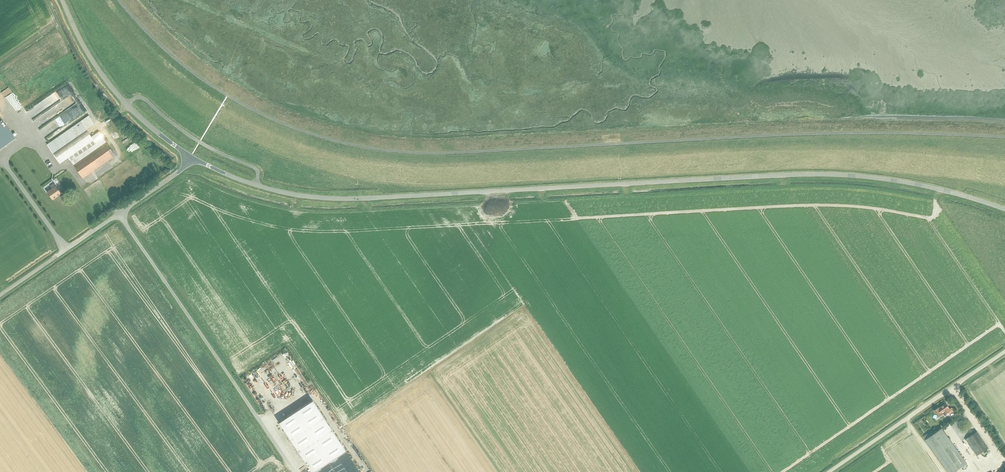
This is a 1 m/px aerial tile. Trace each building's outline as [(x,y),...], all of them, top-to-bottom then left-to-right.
[(19,104),(22,102),(11,84),(2,90),(11,103),(16,100),(19,104)] [(38,104),(29,109),(32,115),(38,114),(30,118),(35,117),(38,114),(39,117),(40,121),(41,122),(49,118),(52,121),(51,122),(47,126),(53,125),(54,127),(56,126),(54,121),(61,112),(57,103),(52,105),(51,102),(50,103),(49,102),(47,99),(44,101),(45,103),(47,107),(44,111),(43,105),(40,106),(38,104)] [(47,144),(56,157),(54,159),(58,165),(68,157),(83,178),(116,155),(100,131),(92,136),(87,129),(95,123),(89,115),(47,144)] [(15,138),(6,125),(3,127),(0,123),(0,149),(15,138)] [(47,192),(52,199),(61,193),(54,183),(50,186),(52,188),(47,192)] [(279,422),(311,471),(360,471),(312,400),(279,422)] [(946,403),(939,408),(938,407),(934,411),(938,417),(943,414),(942,413),(945,411),(946,413),(948,412),(949,414),(954,411),(952,407),(950,408),(946,403)] [(948,471),(953,471),(966,463),(942,428),(934,434),(931,430),(923,437),(948,471)] [(965,439),(977,456),(988,448),(977,431),(965,439)] [(999,463),(1004,460),(1004,459),(1002,453),(996,455),(999,463)]
